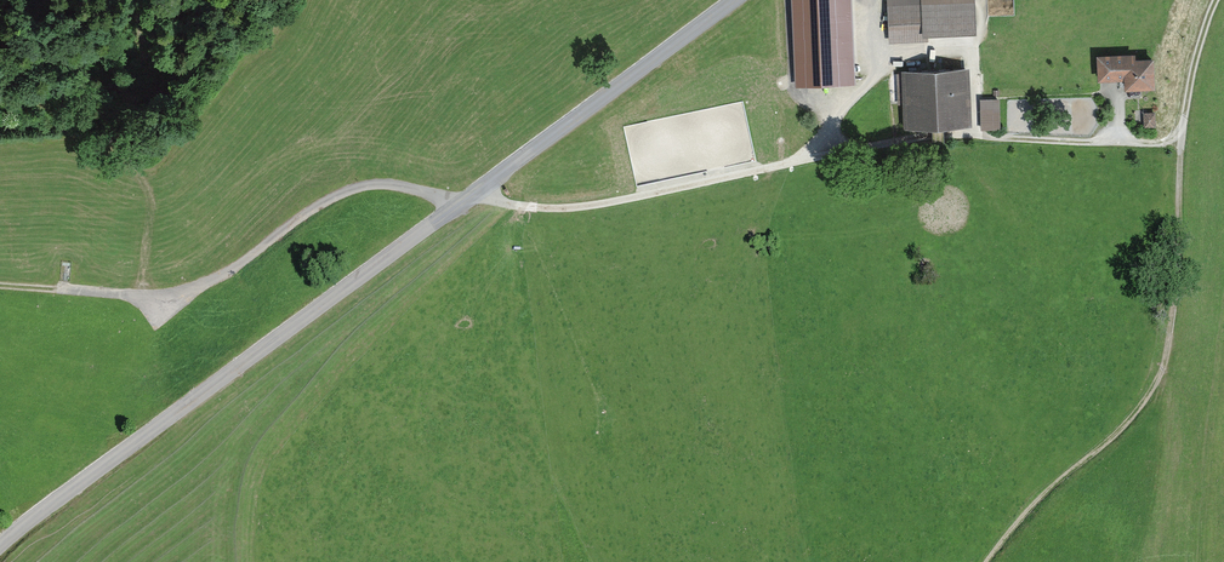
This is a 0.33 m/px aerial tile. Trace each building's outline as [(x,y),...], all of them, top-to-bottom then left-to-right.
[(797,88),(855,85),(851,0),(793,0),(797,88)] [(890,44),(926,41),(928,35),(977,35),(975,0),(888,0),(890,44)] [(1135,54),(1097,56),(1098,82),(1108,81),(1121,81),(1124,81),(1125,91),(1155,89),(1153,58),(1135,59),(1135,54)] [(936,71),(901,72),(903,129),(938,128),(945,128),(973,127),(973,117),(972,70),(936,71)] [(999,99),(980,100),(980,130),(1000,130),(999,99)] [(1154,112),(1143,113),(1144,127),(1155,127),(1154,112)]
